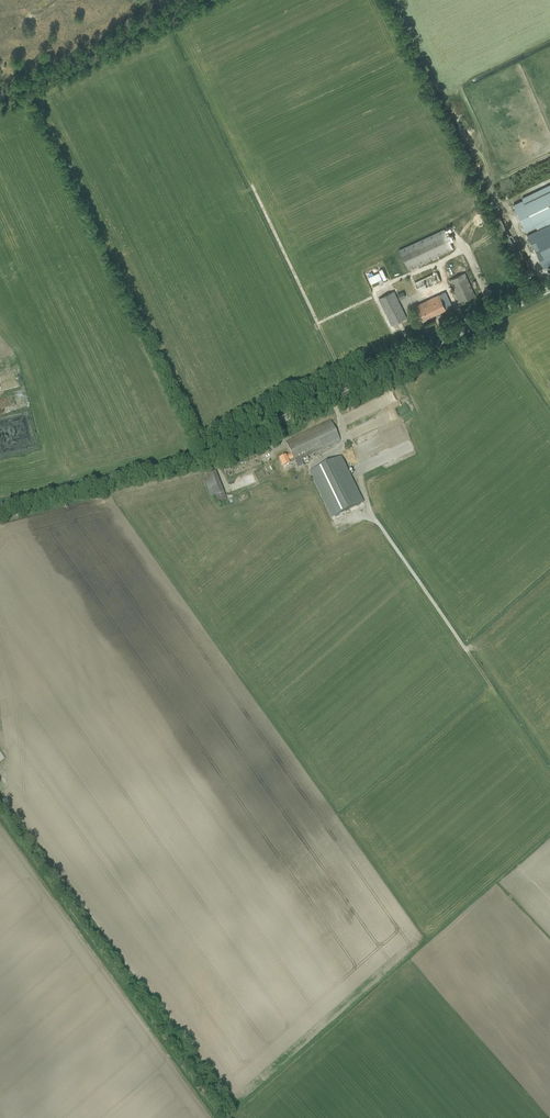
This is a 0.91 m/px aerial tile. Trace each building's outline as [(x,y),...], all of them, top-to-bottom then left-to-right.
[(521,221),(526,232),(536,227),(537,229),(549,223),(549,185),(522,198),(523,200),(513,205),(518,216),(519,215),(522,220),(521,221)] [(528,235),(544,268),(549,265),(549,224),(528,235)] [(399,250),(408,269),(453,249),(450,242),(448,237),(444,229),(399,250)] [(379,273),(369,277),(371,283),(382,279),(381,276),(382,276),(384,280),(387,279),(382,269),(379,270),(380,273),(379,273)] [(437,272),(415,282),(420,292),(423,290),(424,291),(428,289),(427,288),(441,282),(437,272)] [(449,280),(459,301),(457,301),(458,304),(475,296),(465,273),(449,280)] [(379,298),(392,325),(407,318),(394,291),(379,298)] [(417,305),(423,320),(452,306),(445,292),(417,305)] [(301,460),(340,441),(330,421),(286,442),(291,454),(286,457),(285,456),(279,459),(283,467),(295,461),(298,468),(304,465),(301,460)] [(341,457),(310,472),(332,518),(363,503),(341,457)] [(219,505),(227,502),(215,472),(203,476),(212,498),(215,497),(219,505)]
